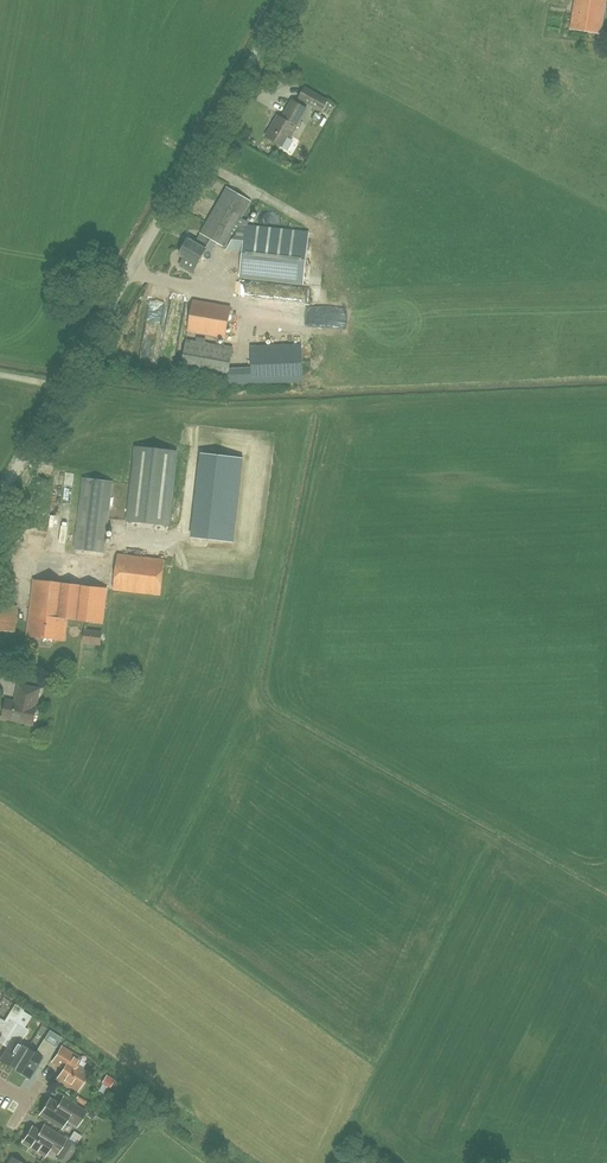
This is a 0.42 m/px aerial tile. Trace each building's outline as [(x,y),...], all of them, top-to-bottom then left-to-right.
[(606,0),(575,0),(571,29),(601,34),(606,0)] [(299,98),(322,111),(328,100),(305,87),(299,98)] [(266,136),(281,145),(287,135),(290,137),(307,109),(292,100),(282,117),(278,115),(266,136)] [(209,237),(224,246),(222,249),(243,251),(241,276),(304,281),(308,231),(246,225),(248,222),(241,217),(250,201),(227,187),(195,243),(188,239),(179,254),(185,257),(180,265),(192,273),(206,249),(203,247),(209,237)] [(188,330),(225,337),(231,307),(193,300),(188,330)] [(173,320),(169,319),(167,339),(180,340),(184,313),(178,312),(179,307),(172,306),(171,315),(183,316),(182,323),(173,322),(173,320)] [(251,369),(229,370),(233,348),(186,340),(181,368),(227,376),(228,384),(252,383),(303,381),(302,344),(250,346),(251,369)] [(136,446),(127,520),(169,525),(177,451),(136,446)] [(104,552),(112,481),(83,478),(75,549),(104,552)] [(201,514),(236,518),(239,494),(204,490),(201,514)] [(113,589),(161,595),(165,559),(118,554),(113,589)] [(106,588),(35,580),(28,635),(64,640),(66,619),(102,623),(106,588)] [(17,606),(0,605),(0,630),(15,631),(17,606)] [(84,628),(82,643),(101,645),(103,631),(84,628)] [(9,665),(10,650),(0,650),(0,665),(9,665)] [(40,689),(19,685),(16,702),(7,700),(6,703),(4,704),(3,709),(4,711),(3,718),(33,724),(37,706),(36,706),(40,689)] [(1,1034),(7,1037),(8,1035),(16,1022),(24,1010),(15,1004),(4,1021),(0,1019),(0,1035),(1,1034)] [(15,1069),(27,1050),(19,1045),(28,1030),(16,1022),(8,1035),(14,1039),(1,1060),(15,1069)] [(27,1050),(15,1069),(29,1078),(37,1065),(43,1068),(60,1041),(48,1034),(44,1040),(35,1054),(27,1050)] [(78,1058),(62,1047),(53,1061),(64,1068),(58,1078),(77,1090),(88,1073),(74,1064),(78,1058)] [(113,1081),(106,1076),(102,1082),(110,1086),(113,1081)] [(62,1097),(58,1104),(50,1099),(40,1114),(61,1127),(66,1119),(77,1125),(85,1112),(62,1097)] [(57,1153),(65,1139),(43,1125),(39,1132),(32,1128),(23,1142),(44,1155),(48,1147),(57,1153)] [(78,1145),(76,1144),(71,1141),(63,1153),(68,1157),(70,1158),(78,1145)]
